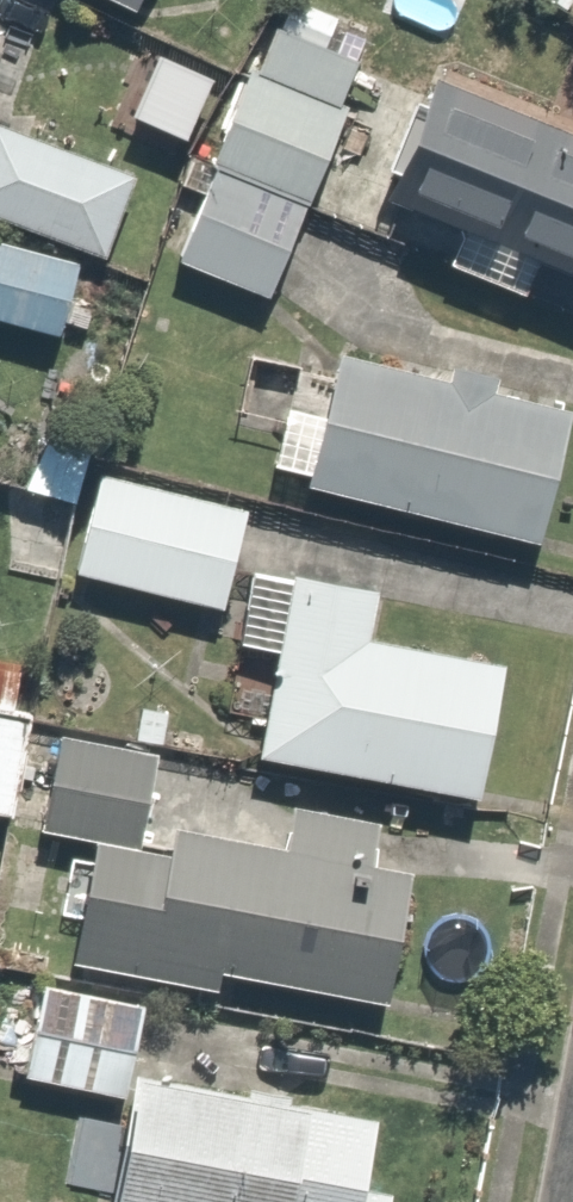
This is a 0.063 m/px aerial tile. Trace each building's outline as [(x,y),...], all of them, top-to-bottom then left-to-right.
[(338,10),(312,0),(267,0),(167,251),(256,286),(345,59),(322,50),(338,10)] [(445,67),(385,191),(421,202),(398,259),(522,304),(537,269),(572,275),(572,120),(445,67)] [(105,258),(138,180),(0,121),(0,213),(105,258)] [(0,235),(0,328),(44,345),(75,263),(0,235)] [(555,415),(321,339),(304,477),(538,554),(555,415)] [(75,503),(90,453),(53,436),(29,492),(75,503)] [(235,507),(89,471),(64,570),(210,606),(235,507)] [(373,593),(277,569),(255,751),(478,813),(496,670),(371,650),(373,593)] [(0,702),(0,822),(30,829),(35,808),(56,715),(0,702)] [(400,822),(76,754),(60,835),(95,850),(79,960),(388,1017),(400,822)] [(130,981),(36,967),(19,1080),(114,1094),(130,981)] [(140,1079),(100,1201),(281,1201),(300,1115),(140,1079)]
